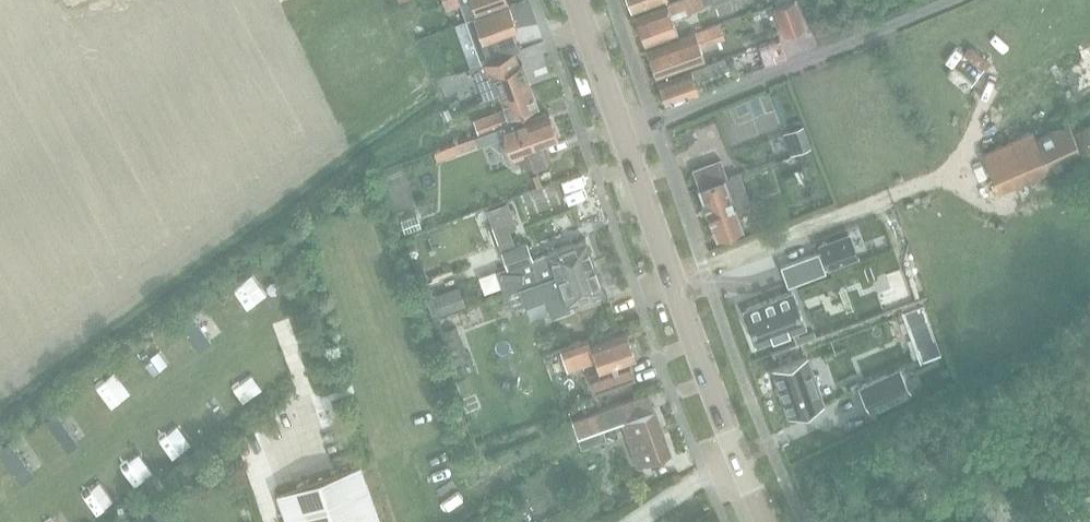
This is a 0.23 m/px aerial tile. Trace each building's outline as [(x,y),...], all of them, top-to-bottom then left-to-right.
[(462,4),(471,0),(475,11),(470,13),(472,18),(477,16),(508,4),(507,0),(460,0),(462,4)] [(632,9),(658,0),(629,0),(632,9)] [(703,5),(701,0),(672,0),(634,13),(644,43),(677,31),(670,11),(685,5),(687,10),(703,5)] [(773,6),(784,35),(805,27),(795,0),(790,0),(773,6)] [(508,4),(477,16),(480,25),(471,28),(476,43),(485,40),(517,28),(508,4)] [(656,74),(689,62),(704,57),(700,44),(724,36),(719,22),(646,47),(656,74)] [(767,55),(784,49),(779,37),(764,42),(767,55)] [(1089,88),(1089,49),(1050,67),(1065,99),(1089,88)] [(514,52),(473,67),(484,99),(498,94),(515,88),(517,94),(532,89),(523,63),(519,64),(514,52)] [(694,79),(727,68),(723,56),(658,80),(665,101),(698,89),(694,79)] [(474,119),(479,133),(514,120),(512,115),(538,105),(532,89),(517,94),(515,88),(498,94),(504,108),(474,119)] [(557,138),(548,113),(515,125),(514,120),(479,133),(434,150),(438,160),(502,136),(505,143),(503,145),(506,153),(509,154),(510,156),(516,154),(521,169),(550,158),(545,143),(557,138)] [(1089,161),(1089,124),(1071,132),(1067,123),(1035,137),(1032,130),(981,153),(999,191),(1079,155),(1084,164),(1089,161)] [(694,169),(700,187),(698,188),(716,236),(742,227),(734,207),(749,201),(739,173),(726,178),(720,159),(694,169)] [(801,196),(792,172),(780,176),(789,201),(801,196)] [(848,232),(819,243),(828,266),(856,256),(848,232)] [(531,283),(594,260),(586,238),(549,251),(553,263),(536,269),(526,242),(502,250),(508,266),(520,262),(528,283),(531,283)] [(780,265),(787,285),(824,271),(816,251),(780,265)] [(594,260),(531,283),(534,282),(538,293),(560,285),(566,302),(604,289),(594,260)] [(531,283),(528,283),(519,287),(524,304),(536,299),(531,283)] [(791,290),(744,307),(756,342),(804,325),(791,290)] [(452,326),(438,331),(448,358),(462,353),(452,326)] [(600,370),(636,357),(626,331),(591,344),(589,338),(562,348),(567,360),(592,350),(600,370)] [(553,379),(566,375),(557,349),(544,354),(553,379)] [(823,401),(807,355),(771,367),(777,384),(781,397),(782,397),(787,413),(792,412),(793,415),(806,411),(805,407),(823,401)] [(898,367),(858,386),(869,409),(909,391),(898,367)] [(638,465),(672,453),(650,393),(573,421),(579,436),(622,421),(638,465)] [(360,462),(277,491),(288,521),(381,521),(360,462)] [(522,488),(541,519),(572,500),(553,469),(522,488)]
